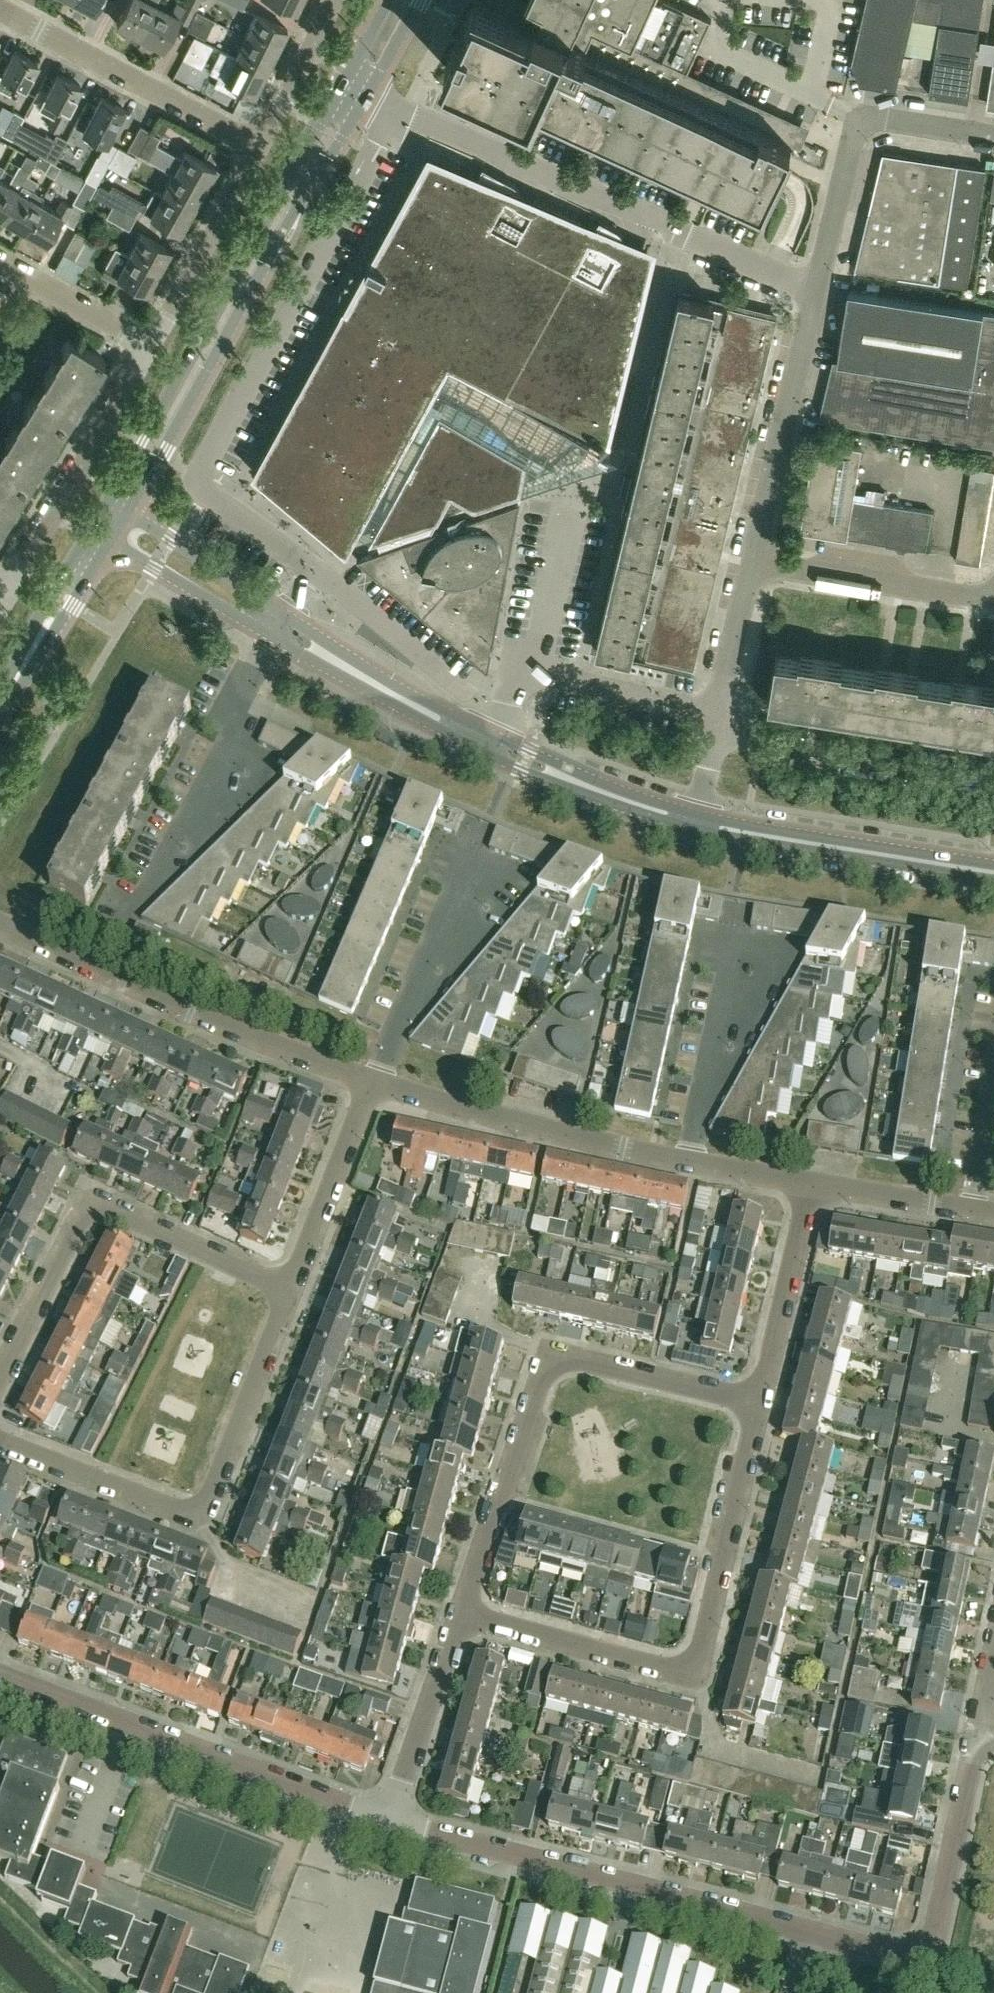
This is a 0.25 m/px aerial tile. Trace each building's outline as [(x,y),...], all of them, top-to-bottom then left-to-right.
[(93,11),(98,0),(73,0),(93,11)] [(155,4),(148,0),(129,0),(116,23),(139,35),(155,4)] [(195,10),(200,0),(184,0),(182,4),(176,1),(171,12),(155,4),(139,35),(162,47),(177,18),(188,24),(195,10)] [(245,0),(224,0),(241,8),(245,0)] [(294,10),(300,0),(275,0),(294,10)] [(529,0),(517,0),(511,13),(510,16),(507,15),(508,13),(505,12),(505,13),(479,1),(479,0),(476,0),(464,26),(463,25),(457,39),(458,40),(446,67),(761,211),(792,143),(749,123),(755,106),(743,100),(744,98),(741,97),(740,99),(714,87),(715,85),(713,84),(712,86),(686,74),(689,69),(684,66),(695,41),(700,44),(712,19),(671,0),(529,0)] [(851,62),(858,82),(858,83),(895,89),(911,19),(914,8),(916,0),(865,0),(851,62)] [(914,8),(911,19),(939,23),(928,94),(967,100),(983,0),(916,0),(914,8)] [(188,24),(186,28),(204,38),(213,19),(195,10),(188,24)] [(244,35),(274,50),(285,28),(255,13),(244,35)] [(274,50),(244,35),(234,57),(264,71),(274,50)] [(212,46),(204,42),(193,37),(182,58),(183,58),(172,78),(182,83),(193,64),(200,67),(212,46)] [(1,74),(0,74),(0,89),(9,94),(10,93),(20,98),(27,84),(26,83),(37,63),(14,51),(1,74)] [(986,103),(993,105),(993,53),(986,103)] [(264,71),(234,57),(223,78),(253,93),(264,71)] [(70,105),(80,86),(57,74),(39,108),(52,114),(47,123),(58,130),(71,107),(70,105)] [(113,131),(124,109),(101,97),(83,132),(104,143),(107,144),(108,142),(113,131)] [(24,116),(12,110),(0,133),(0,134),(11,140),(24,116)] [(155,143),(159,136),(140,125),(128,147),(147,158),(151,151),(156,154),(161,146),(155,143)] [(56,134),(54,137),(45,132),(35,151),(44,156),(44,157),(49,160),(54,162),(66,139),(56,134)] [(98,156),(85,179),(96,185),(107,164),(109,162),(117,147),(108,142),(107,144),(104,143),(98,156)] [(135,156),(117,147),(109,162),(107,164),(125,173),(135,156)] [(173,172),(203,189),(207,181),(211,183),(218,170),(184,151),(173,172)] [(985,168),(882,152),(854,270),(967,286),(969,272),(985,168)] [(36,160),(35,160),(26,154),(19,165),(29,171),(36,160)] [(512,181),(483,166),(476,179),(432,159),(377,261),(371,257),(366,265),(377,271),(355,310),(351,308),(266,463),(264,462),(258,474),(259,476),(261,472),(337,538),(351,512),(378,529),(376,533),(376,538),(376,543),(377,542),(380,551),(430,533),(451,495),(474,507),(520,491),(519,493),(521,493),(523,483),(541,480),(557,473),(585,450),(589,445),(591,442),(608,451),(610,447),(604,444),(641,290),(615,280),(624,245),(624,242),(624,239),(623,236),(621,231),(616,228),(600,219),(594,231),(521,198),(521,192),(517,185),(512,181)] [(54,162),(49,160),(43,172),(53,177),(59,165),(54,162)] [(161,194),(191,211),(203,189),(173,172),(161,194)] [(18,190),(19,191),(2,219),(24,231),(40,203),(42,196),(31,189),(36,181),(27,175),(18,190)] [(96,185),(85,179),(72,202),(83,208),(96,185)] [(0,180),(0,218),(2,219),(19,191),(18,190),(0,180)] [(95,196),(111,205),(133,218),(138,208),(139,207),(114,194),(101,186),(99,185),(93,195),(95,196)] [(142,211),(149,214),(149,215),(179,232),(191,211),(161,194),(154,190),(142,211)] [(40,203),(24,231),(45,243),(57,221),(62,221),(71,206),(61,200),(55,211),(40,203)] [(133,218),(111,205),(105,216),(127,228),(133,218)] [(73,258),(85,236),(75,231),(63,252),(73,258)] [(139,232),(127,254),(157,271),(169,249),(139,232)] [(157,271),(127,254),(118,270),(105,263),(100,273),(116,282),(121,279),(145,293),(157,271)] [(819,419),(993,446),(993,312),(848,288),(838,360),(833,360),(819,419)] [(596,646),(693,669),(694,669),(773,330),(776,318),(679,295),(596,646)] [(93,352),(68,336),(0,444),(0,521),(102,358),(93,352)] [(801,530),(927,550),(933,510),(853,497),(861,446),(815,439),(801,530)] [(175,445),(168,456),(178,463),(185,451),(175,445)] [(993,481),(993,478),(993,471),(971,467),(969,478),(993,481)] [(992,492),(993,481),(969,478),(968,488),(992,492)] [(966,498),(990,502),(992,492),(968,488),(966,498)] [(989,513),(990,502),(966,498),(964,509),(989,513)] [(501,598),(519,502),(430,533),(380,551),(357,560),(488,671),(501,598)] [(963,519),(987,523),(989,513),(964,509),(963,519)] [(985,533),(987,523),(963,519),(961,530),(985,533)] [(959,540),(983,544),(985,533),(961,530),(959,540)] [(982,554),(983,544),(959,540),(958,550),(982,554)] [(958,550),(956,561),(980,565),(982,554),(958,550)] [(824,705),(846,709),(853,667),(842,665),(842,661),(800,654),(799,657),(776,654),(770,698),(771,698),(771,697),(804,702),(804,703),(807,703),(806,707),(820,709),(821,705),(824,706),(824,705)] [(900,717),(923,721),(930,679),(919,677),(919,673),(877,667),(876,671),(853,667),(846,709),(881,714),(881,715),(884,715),(883,719),(897,721),(898,717),(900,718),(900,717)] [(993,732),(993,685),(953,679),(953,683),(930,679),(923,721),(958,726),(958,727),(960,727),(960,731),(974,733),(975,729),(977,730),(977,729),(993,732)] [(86,905),(93,892),(138,807),(191,710),(154,690),(49,885),(86,905)] [(359,767),(268,723),(258,744),(300,764),(276,788),(325,811),(339,783),(349,788),(359,767)] [(257,807),(306,830),(317,807),(325,811),(276,788),(257,807)] [(410,791),(387,844),(420,858),(433,826),(455,835),(464,814),(410,791)] [(257,807),(237,825),(287,849),(297,827),(306,831),(306,830),(257,807)] [(287,849),(237,825),(218,844),(268,868),(278,845),(286,849),(287,849)] [(530,898),(582,917),(592,888),(603,892),(611,871),(497,828),(489,850),(552,873),(530,898)] [(218,844),(199,863),(249,886),(259,864),(267,868),(268,868),(218,844)] [(411,878),(420,858),(387,844),(379,864),(411,878)] [(249,886),(199,863),(180,882),(229,905),(240,883),(248,887),(249,886)] [(403,898),(411,878),(379,864),(370,884),(403,898)] [(326,869),(325,869),(322,870),(320,872),(319,873),(317,875),(315,877),(314,878),(313,881),(312,883),(311,886),(311,888),(312,889),(312,890),(313,891),(314,892),(315,892),(316,893),(317,893),(319,892),(322,891),(324,890),(326,889),(328,887),(329,885),(331,883),(332,881),(333,879),(333,877),(334,876),(334,875),(334,873),(334,872),(333,871),(333,870),(332,869),(331,868),(329,868),(328,868),(327,868),(326,869)] [(161,901),(210,924),(221,902),(229,906),(229,905),(180,882),(161,901)] [(394,918),(403,898),(370,884),(362,904),(394,918)] [(665,888),(652,944),(687,952),(694,918),(717,923),(722,901),(665,888)] [(513,919),(548,932),(564,938),(573,915),(581,918),(582,917),(530,898),(513,919)] [(314,918),(317,917),(318,916),(319,915),(319,914),(320,913),(320,911),(320,910),(320,909),(319,907),(319,906),(318,905),(315,903),(313,902),(310,901),(307,900),(304,899),(301,899),(298,899),(295,899),(292,899),(289,900),(285,902),(284,903),(283,904),(282,905),(282,907),(282,908),(282,909),(282,911),(283,912),(284,913),(287,916),(290,917),(293,918),(296,919),(299,920),(302,920),(305,920),(308,920),(311,919),(314,918)] [(141,920),(191,944),(202,921),(210,924),(161,901),(141,920)] [(386,938),(394,918),(362,904),(353,924),(386,938)] [(750,928),(812,938),(817,939),(800,968),(854,977),(859,946),(871,948),(874,925),(754,906),(750,928)] [(496,939),(541,956),(547,958),(555,935),(564,938),(548,932),(513,919),(496,939)] [(277,922),(274,921),(272,921),(271,922),(270,922),(268,923),(267,924),(266,925),(265,927),(265,928),(265,930),(265,931),(265,934),(266,937),(268,940),(269,942),(271,945),(273,947),(275,949),(278,951),(280,952),(283,953),(286,954),(289,955),(291,955),(292,955),(294,954),(295,954),(297,953),(298,951),(299,950),(299,948),(300,947),(300,945),(299,943),(299,940),(297,937),(296,935),(294,932),(292,930),(290,928),(288,926),(285,925),(283,923),(280,922),(277,922)] [(378,958),(386,938),(353,924),(345,944),(378,958)] [(160,936),(137,926),(130,941),(153,951),(160,936)] [(965,963),(993,968),(993,944),(951,937),(930,934),(921,991),(956,997),(961,962),(965,963)] [(478,960),(530,979),(538,956),(547,959),(547,958),(541,956),(496,939),(478,960)] [(248,971),(258,950),(246,944),(236,965),(248,971)] [(369,977),(378,958),(345,944),(336,964),(369,977)] [(648,965),(682,973),(687,952),(652,944),(648,965)] [(260,976),(270,955),(258,950),(248,971),(260,976)] [(270,955),(260,976),(272,982),(282,961),(270,955)] [(609,964),(609,961),(609,960),(608,959),(607,958),(606,957),(605,957),(603,957),(601,958),(599,960),(597,961),(595,963),(593,965),(592,967),(591,969),(590,971),(589,974),(589,976),(589,979),(589,980),(590,981),(591,982),(592,982),(593,983),(594,983),(595,982),(598,982),(600,980),(602,979),(604,977),(605,975),(607,973),(608,971),(609,969),(609,966),(609,964)] [(461,980),(487,990),(512,999),(521,976),(529,979),(530,979),(478,960),(461,980)] [(282,961),(272,982),(284,988),(294,967),(282,961)] [(361,997),(369,977),(336,964),(328,983),(361,997)] [(561,973),(575,978),(582,971),(564,964),(561,973)] [(0,965),(0,997),(1,996),(11,1000),(22,975),(0,965)] [(648,965),(643,986),(678,994),(682,973),(648,965)] [(800,968),(787,991),(841,1000),(845,976),(854,977),(800,968)] [(22,975),(11,1000),(33,1010),(44,986),(22,975)] [(444,1000),(480,1014),(495,1019),(503,996),(512,1000),(512,999),(487,990),(461,980),(444,1000)] [(328,983),(319,1004),(352,1018),(361,997),(328,983)] [(67,996),(44,986),(33,1010),(34,1011),(29,1022),(28,1022),(22,1036),(32,1041),(36,1031),(39,1032),(46,1016),(55,1021),(67,996)] [(643,986),(638,1008),(673,1015),(678,994),(643,986)] [(828,1023),(832,999),(841,1001),(841,1000),(787,991),(774,1015),(828,1023)] [(917,1012),(952,1018),(956,997),(921,991),(917,1012)] [(78,1031),(89,1006),(67,996),(55,1021),(78,1031)] [(585,1007),(583,998),(580,998),(577,998),(575,999),(577,1009),(585,1007)] [(585,1007),(598,1005),(597,1003),(597,1002),(596,1001),(595,1000),(592,999),(589,998),(586,998),(583,998),(585,1007)] [(577,1009),(575,999),(572,999),(570,1000),(567,1002),(565,1003),(563,1005),(571,1010),(577,1009)] [(426,1021),(473,1038),(478,1040),(486,1017),(495,1020),(495,1019),(480,1014),(444,1000),(426,1021)] [(571,1010),(563,1005),(562,1006),(561,1007),(560,1008),(560,1009),(560,1011),(560,1012),(560,1014),(561,1015),(562,1016),(563,1017),(564,1018),(566,1018),(571,1010)] [(594,1012),(596,1011),(597,1010),(597,1008),(598,1007),(598,1006),(598,1005),(585,1007),(587,1017),(590,1015),(592,1014),(594,1012)] [(112,1017),(89,1006),(78,1031),(79,1031),(74,1042),(73,1042),(66,1057),(77,1063),(81,1053),(84,1054),(91,1037),(101,1041),(112,1017)] [(577,1009),(579,1019),(582,1018),(584,1018),(587,1017),(585,1007),(577,1009)] [(634,1029),(668,1036),(673,1015),(638,1008),(634,1029)] [(571,1010),(566,1018),(568,1019),(571,1019),(574,1019),(576,1019),(579,1019),(577,1009),(571,1010)] [(952,1018),(917,1012),(914,1034),(949,1039),(952,1018)] [(774,1015),(761,1038),(815,1047),(819,1023),(828,1024),(828,1023),(774,1015)] [(134,1027),(112,1017),(101,1041),(112,1047),(104,1063),(106,1064),(102,1073),(111,1077),(134,1027)] [(22,1036),(28,1022),(18,1018),(12,1032),(22,1036)] [(409,1042),(460,1061),(469,1037),(477,1040),(478,1040),(473,1038),(426,1021),(409,1042)] [(859,1041),(859,1043),(859,1044),(860,1045),(861,1046),(862,1046),(863,1046),(864,1046),(866,1045),(869,1044),(871,1043),(873,1042),(874,1040),(876,1038),(877,1036),(878,1034),(878,1031),(879,1029),(879,1026),(879,1024),(878,1023),(878,1022),(877,1021),(876,1021),(875,1021),(872,1021),(870,1022),(868,1023),(866,1025),(864,1026),(863,1028),(862,1030),(861,1032),(860,1034),(859,1036),(859,1039),(859,1041)] [(145,1062),(156,1037),(134,1027),(111,1077),(121,1082),(128,1068),(119,1064),(124,1052),(145,1062)] [(634,1029),(629,1050),(664,1057),(668,1036),(634,1029)] [(563,1042),(569,1032),(567,1032),(564,1031),(561,1031),(558,1031),(556,1032),(555,1032),(554,1033),(553,1034),(563,1042)] [(569,1046),(577,1036),(574,1035),(572,1033),(569,1032),(563,1042),(569,1046)] [(563,1042),(553,1034),(552,1036),(552,1037),(551,1039),(551,1040),(551,1042),(552,1044),(553,1046),(555,1049),(556,1051),(563,1042)] [(949,1039),(914,1034),(910,1055),(945,1061),(949,1039)] [(576,1051),(583,1042),(581,1040),(579,1038),(577,1036),(569,1046),(576,1051)] [(179,1047),(156,1037),(145,1062),(167,1072),(179,1047)] [(64,1038),(57,1053),(66,1057),(73,1042),(64,1038)] [(761,1038),(748,1062),(802,1070),(806,1046),(815,1047),(761,1038)] [(563,1042),(556,1051),(558,1053),(560,1055),(562,1057),(569,1046),(563,1042)] [(576,1051),(586,1058),(587,1057),(587,1056),(588,1054),(588,1053),(587,1050),(586,1047),(585,1045),(583,1042),(576,1051)] [(569,1046),(562,1057),(565,1058),(567,1059),(570,1060),(576,1051),(569,1046)] [(190,1082),(201,1057),(179,1047),(167,1072),(190,1082)] [(855,1049),(854,1049),(852,1050),(851,1050),(850,1051),(849,1053),(848,1054),(848,1055),(856,1061),(862,1053),(861,1052),(860,1051),(858,1050),(857,1049),(855,1049)] [(624,1071),(659,1078),(664,1057),(629,1050),(624,1071)] [(576,1051),(570,1060),(572,1061),(575,1062),(578,1062),(581,1062),(583,1061),(584,1060),(585,1059),(586,1058),(576,1051)] [(857,1066),(867,1064),(867,1062),(866,1060),(865,1057),(863,1055),(862,1053),(856,1061),(857,1066)] [(856,1061),(848,1055),(847,1058),(847,1060),(847,1063),(847,1066),(847,1068),(857,1066),(856,1061)] [(907,1076),(942,1082),(945,1061),(910,1055),(907,1076)] [(66,1057),(59,1072),(69,1077),(77,1063),(66,1057)] [(223,1068),(201,1057),(190,1082),(212,1092),(223,1068)] [(510,1080),(523,1084),(530,1062),(517,1057),(510,1080)] [(523,1084),(535,1088),(543,1066),(530,1062),(523,1084)] [(748,1062),(735,1085),(789,1094),(793,1069),(802,1071),(802,1070),(748,1062)] [(859,1075),(868,1073),(868,1070),(868,1067),(867,1064),(857,1066),(859,1075)] [(543,1066),(535,1088),(548,1092),(555,1070),(543,1066)] [(857,1066),(847,1068),(847,1071),(848,1074),(849,1077),(859,1075),(857,1066)] [(223,1068),(212,1092),(235,1103),(247,1078),(223,1068)] [(548,1092),(560,1097),(568,1074),(555,1070),(548,1092)] [(624,1071),(620,1092),(654,1099),(659,1078),(624,1071)] [(859,1075),(861,1087),(862,1087),(863,1086),(864,1085),(866,1083),(867,1082),(867,1079),(868,1077),(868,1075),(868,1073),(859,1075)] [(568,1074),(560,1097),(573,1101),(580,1079),(568,1074)] [(859,1075),(849,1077),(849,1078),(850,1080),(851,1082),(853,1084),(854,1085),(856,1086),(858,1087),(859,1087),(861,1087),(859,1075)] [(942,1082),(907,1076),(903,1097),(938,1103),(942,1082)] [(146,1094),(155,1098),(162,1083),(153,1079),(146,1094)] [(162,1083),(155,1098),(166,1103),(173,1087),(162,1083)] [(735,1085),(722,1108),(776,1117),(780,1093),(789,1094),(735,1085)] [(649,1121),(650,1120),(654,1099),(620,1092),(615,1114),(649,1121)] [(279,1107),(250,1096),(240,1121),(253,1126),(255,1122),(259,1111),(273,1117),(284,1121),(310,1131),(314,1121),(320,1123),(325,1110),(319,1108),(320,1107),(285,1093),(279,1107)] [(6,1122),(16,1100),(6,1095),(0,1107),(0,1120),(6,1122)] [(851,1106),(848,1095),(845,1095),(842,1096),(839,1096),(843,1108),(851,1106)] [(851,1106),(863,1102),(862,1101),(862,1100),(861,1099),(858,1098),(856,1097),(853,1096),(850,1095),(848,1095),(851,1106)] [(843,1108),(839,1096),(837,1097),(835,1098),(833,1099),(832,1100),(835,1111),(843,1108)] [(938,1103),(903,1097),(900,1119),(935,1124),(938,1103)] [(6,1122),(16,1127),(27,1105),(16,1100),(6,1122)] [(190,1114),(199,1119),(206,1104),(197,1100),(190,1114)] [(835,1111),(832,1100),(830,1101),(828,1103),(826,1105),(825,1107),(824,1109),(823,1111),(823,1112),(823,1113),(823,1114),(835,1111)] [(851,1106),(854,1117),(856,1115),(858,1114),(860,1111),(861,1109),(863,1107),(863,1105),(863,1104),(863,1102),(851,1106)] [(206,1104),(199,1119),(210,1124),(211,1121),(217,1108),(206,1104)] [(16,1127),(28,1133),(38,1111),(27,1105),(16,1127)] [(843,1108),(846,1121),(849,1120),(852,1119),(854,1117),(851,1106),(843,1108)] [(709,1132),(763,1141),(767,1116),(776,1118),(776,1117),(722,1108),(709,1132)] [(835,1111),(838,1122),(842,1122),(846,1121),(843,1108),(835,1111)] [(97,1165),(108,1140),(120,1114),(111,1110),(105,1124),(97,1121),(92,1133),(85,1130),(74,1155),(97,1165)] [(49,1116),(38,1111),(28,1133),(38,1138),(49,1116)] [(259,1111),(255,1122),(269,1128),(273,1117),(259,1111)] [(835,1111),(823,1114),(824,1116),(824,1117),(825,1118),(828,1119),(830,1120),(833,1121),(835,1122),(838,1122),(835,1111)] [(38,1138),(49,1144),(60,1121),(49,1116),(38,1138)] [(210,1124),(199,1119),(196,1127),(216,1136),(219,1130),(217,1124),(211,1121),(210,1124)] [(935,1124),(900,1119),(896,1140),(931,1146),(935,1124)] [(49,1144),(59,1149),(71,1127),(60,1121),(49,1144)] [(133,1121),(127,1136),(124,1134),(119,1145),(108,1140),(97,1165),(119,1175),(142,1125),(133,1121)] [(310,1131),(284,1121),(275,1144),(301,1155),(310,1131)] [(142,1125),(119,1175),(142,1186),(153,1161),(159,1149),(148,1143),(154,1130),(142,1125)] [(411,1173),(421,1130),(397,1125),(391,1151),(404,1154),(401,1170),(411,1173)] [(818,1150),(822,1127),(809,1125),(805,1148),(818,1150)] [(835,1129),(822,1127),(818,1150),(831,1152),(835,1129)] [(848,1131),(835,1129),(831,1152),(844,1154),(848,1131)] [(444,1135),(421,1130),(411,1173),(410,1177),(424,1180),(428,1159),(438,1161),(444,1135)] [(861,1133),(848,1131),(844,1154),(858,1156),(861,1133)] [(467,1140),(444,1135),(438,1161),(451,1164),(449,1175),(459,1177),(467,1140)] [(482,1182),(490,1145),(467,1140),(459,1177),(472,1180),(482,1182)] [(931,1146),(896,1140),(893,1162),(928,1168),(931,1146)] [(171,1156),(181,1160),(187,1145),(178,1142),(171,1156)] [(301,1155),(275,1144),(266,1168),(292,1178),(301,1155)] [(187,1145),(181,1160),(191,1164),(197,1150),(187,1145)] [(514,1150),(490,1145),(482,1182),(496,1186),(499,1174),(508,1176),(514,1150)] [(243,1148),(239,1157),(254,1163),(258,1154),(243,1148)] [(538,1156),(514,1150),(508,1176),(532,1181),(538,1156)] [(4,1165),(20,1173),(30,1178),(54,1191),(66,1168),(41,1156),(35,1168),(23,1162),(22,1165),(8,1158),(4,1165)] [(257,1191),(284,1201),(292,1178),(266,1168),(254,1163),(239,1157),(235,1166),(251,1172),(250,1174),(262,1179),(257,1191)] [(571,1163),(547,1158),(542,1183),(565,1188),(571,1163)] [(153,1161),(142,1186),(164,1196),(176,1171),(153,1161)] [(595,1168),(571,1163),(565,1188),(589,1193),(595,1168)] [(20,1173),(4,1165),(0,1174),(0,1175),(15,1183),(20,1173)] [(595,1168),(589,1193),(612,1198),(617,1173),(595,1168)] [(176,1171),(164,1196),(188,1206),(199,1182),(176,1171)] [(617,1173),(612,1198),(609,1211),(633,1216),(635,1203),(641,1178),(617,1173)] [(54,1191),(30,1178),(19,1200),(43,1213),(54,1191)] [(655,1225),(659,1208),(664,1183),(641,1178),(635,1203),(647,1206),(643,1222),(654,1225),(655,1225)] [(375,1197),(402,1207),(407,1194),(407,1192),(381,1181),(375,1197)] [(662,1247),(670,1211),(683,1213),(688,1188),(664,1183),(659,1208),(655,1225),(652,1242),(648,1259),(657,1261),(660,1247),(662,1247)] [(228,1190),(217,1186),(208,1208),(234,1218),(233,1221),(244,1225),(240,1237),(266,1247),(275,1224),(249,1214),(237,1209),(223,1203),(226,1195),(228,1190)] [(249,1214),(275,1224),(284,1201),(257,1191),(253,1202),(242,1198),(241,1200),(226,1195),(223,1203),(237,1209),(249,1214)] [(407,1194),(402,1207),(410,1210),(416,1195),(407,1192),(407,1194)] [(19,1200),(8,1222),(32,1235),(43,1213),(19,1200)] [(403,1232),(392,1227),(396,1216),(370,1205),(361,1229),(413,1249),(417,1240),(402,1234),(403,1232)] [(437,1220),(446,1223),(452,1209),(442,1206),(437,1220)] [(728,1232),(757,1239),(763,1215),(733,1208),(728,1232)] [(452,1209),(446,1223),(454,1227),(455,1222),(460,1212),(452,1209)] [(489,1225),(497,1227),(501,1210),(492,1209),(489,1225)] [(501,1210),(497,1227),(507,1229),(510,1212),(501,1210)] [(693,1212),(690,1224),(703,1226),(705,1214),(693,1212)] [(546,1236),(554,1238),(558,1223),(549,1221),(546,1236)] [(8,1222),(0,1237),(0,1246),(21,1257),(32,1235),(8,1222)] [(447,1246),(461,1249),(467,1225),(455,1222),(454,1227),(447,1246)] [(852,1259),(857,1226),(833,1222),(828,1254),(852,1259)] [(578,1227),(558,1223),(554,1238),(574,1242),(578,1227)] [(703,1226),(690,1224),(688,1235),(700,1238),(703,1226)] [(467,1225),(461,1249),(473,1252),(478,1227),(472,1226),(467,1225)] [(852,1259),(876,1263),(881,1230),(857,1226),(852,1259)] [(490,1230),(478,1227),(473,1252),(484,1254),(490,1230)] [(352,1252),(378,1261),(382,1251),(394,1256),(394,1253),(409,1259),(413,1249),(361,1229),(352,1252)] [(484,1254),(497,1257),(502,1233),(490,1230),(484,1254)] [(881,1230),(876,1263),(900,1267),(905,1234),(881,1230)] [(601,1248),(604,1233),(596,1231),(592,1246),(601,1248)] [(728,1232),(722,1255),(752,1262),(757,1239),(728,1232)] [(955,1232),(954,1242),(950,1265),(972,1269),(978,1236),(955,1232)] [(497,1257),(508,1260),(514,1235),(502,1233),(497,1257)] [(613,1234),(604,1233),(601,1248),(610,1250),(613,1234)] [(929,1238),(905,1234),(900,1267),(912,1269),(910,1283),(921,1285),(929,1238)] [(978,1236),(972,1269),(993,1272),(993,1238),(978,1236)] [(139,1282),(121,1273),(132,1251),(108,1238),(96,1261),(138,1283),(139,1282)] [(950,1265),(954,1242),(929,1238),(921,1285),(922,1285),(923,1277),(947,1281),(948,1275),(950,1265)] [(648,1259),(652,1242),(650,1242),(643,1240),(639,1256),(648,1259)] [(9,1279),(21,1257),(0,1246),(0,1275),(9,1279)] [(537,1259),(550,1262),(553,1249),(539,1247),(537,1259)] [(553,1249),(550,1262),(561,1264),(563,1252),(553,1249)] [(387,1277),(374,1273),(378,1261),(352,1252),(343,1275),(369,1285),(396,1295),(409,1300),(413,1291),(385,1281),(387,1277)] [(717,1279),(746,1286),(752,1262),(722,1255),(717,1279)] [(596,1272),(599,1260),(586,1257),(584,1269),(596,1272)] [(174,1290),(188,1264),(176,1258),(167,1276),(170,1277),(166,1286),(174,1290)] [(683,1258),(680,1270),(692,1273),(695,1261),(683,1258)] [(610,1262),(599,1260),(596,1272),(609,1274),(610,1262)] [(138,1283),(96,1261),(86,1283),(110,1295),(110,1296),(121,1301),(128,1287),(135,1290),(138,1283)] [(643,1282),(646,1269),(634,1267),(631,1279),(643,1282)] [(657,1271),(646,1269),(643,1282),(655,1285),(657,1271)] [(692,1273),(680,1270),(677,1282),(690,1286),(692,1273)] [(438,1271),(433,1285),(457,1293),(461,1280),(438,1271)] [(9,1279),(0,1275),(0,1298),(9,1279)] [(335,1298),(361,1308),(365,1296),(378,1301),(379,1298),(393,1303),(396,1295),(369,1285),(343,1275),(340,1285),(337,1284),(334,1285),(331,1293),(333,1295),(335,1296),(335,1298)] [(740,1309),(746,1286),(717,1279),(711,1302),(740,1309)] [(537,1315),(544,1286),(519,1280),(513,1309),(537,1315)] [(834,1293),(845,1296),(848,1284),(836,1281),(834,1293)] [(110,1295),(86,1283),(75,1305),(99,1317),(110,1296),(110,1295)] [(607,1331),(614,1302),(613,1302),(617,1288),(593,1283),(590,1297),(583,1326),(607,1331)] [(845,1296),(857,1300),(860,1287),(848,1284),(845,1296)] [(433,1285),(429,1296),(453,1304),(457,1293),(433,1285)] [(174,1290),(166,1286),(159,1299),(168,1303),(174,1290)] [(567,1291),(544,1286),(537,1315),(560,1320),(567,1291)] [(560,1320),(583,1326),(590,1297),(567,1291),(560,1320)] [(879,1306),(891,1309),(894,1297),(883,1294),(879,1306)] [(814,1319),(846,1327),(852,1303),(820,1295),(814,1319)] [(895,1297),(894,1297),(891,1309),(916,1316),(919,1300),(896,1295),(895,1297)] [(429,1296),(425,1307),(449,1315),(453,1304),(429,1296)] [(326,1321),(378,1341),(382,1332),(368,1327),(369,1324),(356,1319),(361,1308),(335,1298),(326,1321)] [(943,1305),(919,1300),(916,1316),(928,1319),(941,1321),(943,1309),(943,1305)] [(637,1308),(614,1302),(607,1331),(630,1337),(637,1308)] [(711,1302),(706,1326),(735,1333),(740,1309),(711,1302)] [(667,1316),(678,1319),(681,1307),(670,1304),(667,1316)] [(110,1323),(99,1317),(75,1305),(64,1327),(99,1344),(110,1323)] [(445,1325),(449,1315),(425,1307),(422,1316),(445,1325)] [(637,1308),(630,1337),(654,1342),(661,1313),(637,1308)] [(954,1311),(943,1309),(941,1321),(952,1323),(954,1311)] [(975,1327),(986,1328),(988,1317),(977,1315),(975,1327)] [(667,1316),(664,1327),(676,1330),(678,1319),(667,1316)] [(862,1331),(846,1327),(814,1319),(808,1342),(840,1351),(843,1338),(859,1343),(862,1331)] [(375,1351),(378,1341),(326,1321),(317,1344),(343,1354),(351,1332),(363,1336),(360,1345),(375,1351)] [(140,1337),(149,1342),(155,1330),(156,1328),(146,1324),(143,1330),(140,1337)] [(921,1329),(916,1357),(937,1362),(939,1351),(940,1349),(932,1347),(936,1327),(922,1325),(921,1329)] [(735,1333),(706,1326),(700,1350),(729,1356),(735,1333)] [(99,1344),(64,1327),(53,1349),(77,1361),(88,1367),(99,1344)] [(681,1331),(676,1330),(664,1327),(659,1344),(676,1348),(681,1331)] [(940,1349),(939,1351),(951,1352),(954,1330),(936,1327),(932,1347),(940,1349)] [(951,1352),(960,1354),(964,1331),(954,1330),(951,1352)] [(902,1331),(900,1341),(912,1345),(915,1333),(902,1331)] [(960,1354),(971,1355),(974,1333),(964,1331),(960,1354)] [(382,1332),(378,1341),(390,1346),(393,1337),(382,1332)] [(971,1355),(979,1357),(979,1356),(988,1357),(991,1336),(974,1333),(971,1355)] [(465,1358),(496,1366),(503,1343),(471,1335),(465,1358)] [(991,1336),(988,1357),(979,1356),(979,1357),(977,1368),(993,1371),(993,1336),(991,1336)] [(140,1337),(132,1351),(142,1356),(149,1342),(140,1337)] [(898,1355),(909,1357),(912,1345),(900,1341),(898,1355)] [(801,1365),(834,1374),(840,1351),(808,1342),(801,1365)] [(308,1366),(334,1376),(361,1387),(364,1377),(338,1366),(343,1354),(317,1344),(308,1366)] [(425,1360),(429,1348),(417,1345),(414,1355),(425,1360)] [(77,1361),(53,1349),(42,1370),(67,1382),(77,1361)] [(916,1357),(913,1369),(935,1373),(937,1362),(916,1357)] [(465,1358),(458,1382),(490,1391),(496,1366),(465,1358)] [(795,1389),(827,1398),(834,1374),(801,1365),(795,1389)] [(361,1387),(334,1376),(308,1366),(299,1389),(325,1399),(329,1390),(341,1395),(343,1391),(357,1397),(361,1387)] [(127,1386),(134,1372),(125,1368),(118,1381),(127,1386)] [(975,1380),(993,1383),(993,1371),(977,1368),(975,1380)] [(913,1369),(911,1379),(932,1383),(935,1373),(913,1369)] [(82,1403),(62,1392),(67,1382),(42,1370),(31,1392),(65,1410),(65,1409),(76,1414),(82,1403)] [(120,1399),(127,1386),(118,1381),(110,1378),(99,1399),(115,1408),(116,1408),(120,1399)] [(405,1378),(401,1391),(413,1394),(417,1383),(405,1378)] [(893,1378),(890,1389),(902,1392),(905,1380),(893,1378)] [(911,1379),(909,1389),(930,1393),(932,1383),(911,1379)] [(974,1392),(993,1396),(993,1383),(975,1380),(974,1392)] [(458,1382),(452,1405),(484,1413),(490,1391),(458,1382)] [(295,1401),(290,1412),(342,1432),(346,1424),(333,1419),(334,1416),(321,1411),(325,1399),(299,1389),(299,1391),(295,1389),(292,1392),(290,1396),(291,1400),(295,1401)] [(789,1412),(821,1421),(827,1398),(795,1389),(789,1412)] [(887,1401),(900,1404),(902,1392),(890,1389),(887,1401)] [(909,1389),(907,1399),(928,1403),(930,1393),(909,1389)] [(409,1404),(413,1394),(401,1391),(397,1400),(409,1404)] [(54,1432),(65,1410),(31,1392),(20,1414),(54,1432)] [(974,1392),(972,1405),(993,1408),(993,1404),(993,1396),(974,1392)] [(383,1395),(378,1408),(375,1418),(384,1421),(385,1421),(393,1399),(392,1399),(387,1397),(383,1395)] [(88,1422),(95,1425),(91,1434),(100,1438),(115,1408),(99,1399),(88,1422)] [(905,1409),(926,1413),(928,1403),(907,1399),(905,1409)] [(452,1405),(446,1428),(478,1436),(484,1413),(452,1405)] [(972,1405),(970,1417),(991,1420),(993,1408),(972,1405)] [(905,1409),(903,1419),(924,1423),(926,1413),(905,1409)] [(339,1442),(342,1432),(290,1412),(282,1435),(308,1445),(316,1425),(327,1430),(324,1436),(339,1442)] [(815,1444),(815,1443),(821,1421),(789,1412),(783,1436),(802,1441),(815,1444)] [(968,1428),(990,1431),(991,1420),(970,1417),(968,1428)] [(902,1428),(922,1432),(924,1423),(903,1419),(902,1428)] [(389,1423),(384,1436),(396,1439),(400,1428),(389,1423)] [(883,1424),(880,1436),(892,1439),(894,1427),(883,1424)] [(478,1436),(446,1428),(440,1450),(464,1457),(464,1458),(471,1460),(478,1436)] [(91,1456),(100,1438),(91,1434),(82,1452),(91,1456)] [(282,1435),(273,1459),(324,1478),(328,1469),(314,1463),(315,1462),(303,1457),(308,1445),(282,1435)] [(384,1436),(381,1446),(392,1450),(396,1439),(384,1436)] [(892,1439),(880,1436),(878,1448),(890,1450),(892,1439)] [(796,1464),(829,1473),(835,1449),(815,1443),(815,1444),(802,1441),(796,1464)] [(990,1480),(993,1464),(993,1456),(967,1450),(968,1446),(944,1441),(942,1450),(956,1453),(955,1458),(965,1461),(962,1473),(935,1467),(935,1468),(990,1480)] [(458,1480),(464,1458),(464,1457),(440,1450),(432,1447),(432,1448),(426,1472),(458,1480)] [(896,1450),(894,1460),(907,1462),(909,1453),(896,1450)] [(295,1479),(306,1483),(320,1488),(324,1478),(273,1459),(264,1482),(290,1491),(295,1479)] [(892,1468),(892,1469),(905,1471),(907,1462),(894,1460),(892,1468)] [(790,1487),(823,1496),(829,1473),(796,1464),(790,1487)] [(957,1497),(985,1504),(990,1480),(935,1468),(933,1475),(946,1478),(945,1483),(959,1486),(957,1497)] [(16,1503),(26,1480),(1,1469),(0,1471),(0,1496),(16,1503)] [(373,1469),(368,1482),(379,1485),(384,1473),(373,1469)] [(873,1471),(870,1484),(882,1487),(885,1474),(873,1471)] [(452,1504),(458,1480),(426,1472),(420,1495),(409,1492),(408,1493),(419,1496),(452,1504)] [(255,1505),(281,1515),(308,1525),(312,1515),(295,1508),(296,1505),(286,1502),(290,1491),(264,1482),(255,1505)] [(368,1482),(364,1491),(375,1495),(379,1485),(368,1482)] [(868,1495),(879,1497),(882,1487),(870,1484),(868,1495)] [(888,1507),(902,1510),(904,1503),(913,1505),(917,1489),(907,1487),(893,1484),(888,1507)] [(784,1510),(817,1519),(823,1496),(790,1487),(784,1510)] [(42,1489),(33,1511),(47,1517),(58,1494),(42,1489)] [(402,1515),(446,1527),(452,1504),(419,1496),(408,1493),(402,1515)] [(952,1521),(980,1527),(985,1504),(957,1497),(944,1494),(941,1506),(954,1509),(952,1521)] [(0,1496),(0,1522),(6,1525),(16,1503),(0,1496)] [(82,1534),(91,1509),(69,1500),(65,1510),(57,1507),(50,1526),(60,1530),(61,1526),(72,1531),(68,1543),(63,1557),(72,1561),(82,1534)] [(308,1525),(281,1515),(255,1505),(246,1527),(272,1538),(276,1528),(288,1530),(289,1529),(304,1535),(308,1525)] [(902,1510),(888,1507),(882,1536),(883,1539),(903,1543),(905,1530),(898,1529),(902,1510)] [(114,1517),(91,1509),(82,1534),(72,1561),(68,1572),(78,1576),(87,1550),(90,1551),(94,1539),(105,1543),(114,1517)] [(778,1534),(811,1542),(817,1519),(784,1510),(778,1534)] [(29,1520),(43,1526),(47,1517),(33,1511),(29,1520)] [(312,1515),(308,1525),(322,1530),(326,1521),(312,1515)] [(367,1519),(356,1515),(351,1527),(363,1530),(367,1519)] [(446,1527),(402,1515),(400,1523),(402,1527),(410,1529),(407,1542),(439,1550),(446,1527)] [(539,1566),(551,1523),(527,1516),(526,1520),(513,1516),(500,1551),(539,1562),(538,1566),(539,1566)] [(946,1545),(975,1551),(980,1527),(952,1521),(928,1516),(926,1524),(938,1527),(936,1533),(949,1536),(946,1545)] [(114,1560),(109,1574),(105,1586),(114,1589),(124,1564),(128,1552),(138,1526),(114,1517),(105,1543),(118,1548),(113,1560),(114,1560)] [(863,1519),(860,1530),(872,1534),(875,1521),(863,1519)] [(0,1522),(0,1539),(1,1536),(12,1541),(17,1530),(6,1525),(0,1522)] [(573,1529),(551,1523),(539,1566),(562,1572),(573,1529)] [(151,1561),(161,1535),(138,1526),(128,1552),(124,1564),(114,1589),(129,1594),(132,1587),(129,1586),(140,1556),(151,1561)] [(235,1548),(238,1549),(238,1550),(264,1560),(272,1538),(246,1527),(243,1537),(240,1536),(236,1537),(233,1544),(235,1548)] [(351,1527),(348,1537),(360,1541),(363,1530),(351,1527)] [(562,1572),(584,1578),(585,1578),(597,1535),(573,1529),(562,1572)] [(858,1543),(869,1544),(872,1534),(860,1530),(858,1543)] [(811,1542),(778,1534),(772,1557),(805,1565),(804,1566),(815,1568),(821,1546),(810,1543),(811,1542)] [(174,1569),(183,1544),(161,1535),(151,1561),(147,1571),(160,1576),(154,1591),(164,1594),(174,1569)] [(620,1542),(597,1535),(585,1578),(608,1585),(620,1542)] [(382,1560),(393,1563),(401,1565),(425,1572),(433,1574),(439,1550),(407,1542),(396,1539),(393,1548),(386,1546),(382,1560)] [(284,1541),(283,1542),(278,1552),(293,1559),(298,1546),(284,1541)] [(631,1591),(634,1581),(643,1548),(620,1542),(608,1585),(631,1591)] [(207,1553),(183,1544),(174,1569),(164,1594),(174,1599),(185,1573),(198,1578),(194,1587),(206,1591),(215,1567),(204,1562),(207,1553)] [(12,1545),(8,1553),(22,1559),(26,1550),(12,1545)] [(666,1555),(643,1548),(634,1581),(656,1587),(654,1597),(654,1598),(666,1555)] [(22,1559),(8,1553),(4,1562),(18,1568),(22,1559)] [(940,1575),(937,1588),(966,1594),(971,1571),(943,1565),(944,1558),(925,1554),(921,1571),(940,1575)] [(327,1591),(335,1559),(319,1555),(311,1587),(327,1591)] [(690,1561),(666,1555),(654,1598),(689,1607),(698,1576),(686,1573),(690,1561)] [(766,1579),(793,1587),(798,1588),(804,1566),(805,1565),(772,1557),(766,1579)] [(874,1573),(888,1576),(894,1578),(898,1564),(877,1559),(874,1573)] [(339,1560),(335,1572),(346,1576),(350,1564),(339,1560)] [(387,1587),(419,1595),(425,1572),(401,1565),(393,1563),(387,1587)] [(853,1565),(850,1577),(861,1579),(863,1568),(853,1565)] [(331,1583),(332,1583),(343,1586),(346,1576),(335,1572),(331,1583)] [(54,1595),(62,1597),(67,1583),(49,1577),(45,1588),(56,1592),(54,1595)] [(861,1579),(850,1577),(849,1577),(844,1602),(858,1605),(863,1579),(861,1579)] [(793,1587),(766,1579),(760,1578),(754,1602),(787,1611),(793,1587)] [(67,1583),(62,1597),(70,1601),(76,1587),(67,1583)] [(932,1612),(961,1618),(966,1594),(937,1588),(927,1586),(922,1609),(932,1612)] [(387,1587),(380,1611),(412,1619),(419,1595),(387,1587)] [(1,1604),(11,1608),(14,1610),(18,1601),(0,1593),(0,1603),(1,1604)] [(904,1611),(905,1594),(882,1593),(881,1610),(904,1611)] [(98,1611),(107,1615),(112,1600),(104,1597),(98,1611)] [(115,1618),(120,1603),(112,1600),(107,1615),(115,1618)] [(203,1625),(215,1629),(223,1605),(212,1601),(203,1625)] [(579,1622),(584,1608),(564,1601),(559,1615),(579,1622)] [(747,1626),(780,1635),(787,1611),(754,1602),(747,1626)] [(0,1603),(0,1631),(1,1631),(12,1636),(22,1613),(14,1610),(11,1608),(1,1604),(0,1603)] [(223,1605),(215,1629),(226,1633),(235,1610),(223,1605)] [(323,1605),(318,1619),(330,1622),(334,1609),(323,1605)] [(412,1619),(380,1611),(365,1607),(359,1630),(374,1634),(406,1642),(407,1641),(412,1642),(415,1630),(410,1629),(412,1619)] [(956,1642),(961,1618),(932,1612),(922,1609),(917,1608),(912,1632),(907,1631),(927,1636),(956,1642)] [(226,1633),(237,1637),(246,1614),(235,1610),(226,1633)] [(143,1628),(152,1631),(157,1617),(148,1613),(143,1628)] [(866,1613),(864,1622),(877,1625),(879,1616),(866,1613)] [(246,1614),(237,1637),(248,1641),(257,1618),(246,1614)] [(842,1614),(840,1625),(852,1628),(855,1615),(842,1614)] [(85,1641),(73,1636),(64,1661),(86,1670),(100,1631),(105,1620),(94,1616),(85,1641)] [(599,1620),(585,1616),(583,1623),(597,1627),(599,1620)] [(159,1634),(165,1620),(157,1617),(152,1631),(159,1634)] [(248,1641),(259,1646),(268,1622),(257,1618),(248,1641)] [(41,1653),(50,1628),(28,1619),(18,1644),(41,1653)] [(318,1619),(315,1628),(326,1632),(330,1622),(318,1619)] [(268,1622),(259,1646),(270,1650),(279,1626),(268,1622)] [(622,1625),(607,1622),(605,1632),(619,1636),(622,1625)] [(877,1625),(864,1622),(862,1633),(875,1635),(877,1625)] [(838,1638),(849,1640),(852,1628),(840,1625),(838,1638)] [(270,1650),(282,1654),(291,1631),(279,1626),(270,1650)] [(741,1649),(774,1658),(780,1635),(747,1626),(741,1649)] [(73,1636),(50,1628),(41,1653),(64,1661),(73,1636)] [(86,1670),(108,1678),(117,1653),(105,1648),(110,1635),(100,1631),(86,1670)] [(187,1645),(196,1648),(202,1634),(193,1631),(187,1645)] [(293,1658),(302,1635),(291,1631),(282,1654),(293,1658)] [(922,1659),(951,1665),(956,1642),(927,1636),(907,1631),(905,1641),(913,1643),(910,1656),(922,1659)] [(210,1637),(202,1634),(196,1648),(205,1651),(210,1637)] [(368,1656),(400,1665),(406,1642),(374,1634),(372,1642),(356,1637),(352,1652),(368,1656)] [(162,1670),(153,1666),(161,1646),(148,1641),(145,1650),(130,1687),(153,1695),(162,1670)] [(219,1656),(242,1665),(248,1650),(225,1641),(219,1656)] [(131,1658),(117,1653),(108,1678),(130,1687),(145,1650),(136,1646),(131,1658)] [(303,1660),(314,1663),(318,1652),(307,1648),(303,1660)] [(831,1672),(842,1675),(847,1651),(836,1648),(831,1672)] [(774,1658),(741,1649),(738,1660),(734,1660),(731,1670),(735,1672),(768,1681),(774,1658)] [(362,1680),(394,1689),(400,1665),(368,1656),(362,1680)] [(477,1656),(470,1679),(509,1690),(509,1689),(508,1689),(512,1676),(503,1673),(505,1664),(477,1656)] [(946,1688),(951,1665),(922,1659),(910,1656),(908,1666),(905,1680),(917,1682),(946,1688)] [(856,1659),(854,1669),(868,1672),(870,1662),(856,1659)] [(174,1674),(162,1670),(153,1695),(175,1704),(190,1664),(179,1660),(174,1674)] [(264,1674),(272,1677),(277,1663),(269,1660),(264,1674)] [(281,1680),(286,1666),(277,1663),(272,1677),(281,1680)] [(190,1664),(175,1704),(197,1712),(207,1687),(194,1682),(200,1668),(190,1664)] [(525,1694),(541,1699),(548,1671),(533,1667),(525,1694)] [(868,1672),(854,1669),(847,1700),(874,1705),(881,1675),(868,1672)] [(735,1672),(729,1696),(778,1708),(778,1707),(762,1703),(768,1681),(735,1672)] [(828,1684),(840,1686),(842,1675),(831,1672),(828,1684)] [(546,1701),(570,1708),(578,1679),(554,1673),(546,1701)] [(324,1696),(330,1680),(322,1678),(317,1693),(324,1696)] [(464,1703),(493,1711),(499,1688),(509,1690),(470,1679),(464,1703)] [(601,1685),(578,1679),(570,1708),(593,1714),(601,1685)] [(941,1712),(946,1688),(917,1682),(905,1680),(902,1692),(915,1694),(912,1706),(941,1712)] [(601,1685),(593,1714),(617,1721),(624,1692),(601,1685)] [(230,1695),(207,1687),(197,1712),(220,1721),(230,1695)] [(343,1700),(345,1703),(362,1708),(367,1693),(348,1687),(343,1700)] [(617,1721),(639,1727),(647,1698),(624,1692),(617,1721)] [(387,1717),(392,1703),(392,1702),(368,1694),(359,1718),(369,1721),(372,1711),(387,1717)] [(541,1699),(525,1694),(525,1695),(529,1696),(526,1708),(537,1711),(541,1699)] [(778,1708),(729,1696),(723,1718),(726,1719),(724,1726),(727,1730),(741,1733),(743,1724),(756,1727),(760,1714),(775,1718),(778,1708)] [(647,1698),(639,1727),(662,1733),(669,1704),(647,1698)] [(251,1732),(261,1707),(238,1699),(229,1724),(251,1732)] [(464,1703),(458,1726),(486,1734),(493,1711),(464,1703)] [(694,1711),(669,1704),(662,1733),(686,1739),(694,1711)] [(820,1719),(832,1723),(835,1709),(823,1706),(820,1719)] [(847,1706),(841,1736),(854,1739),(866,1743),(873,1711),(847,1706)] [(272,1745),(283,1715),(261,1707),(251,1732),(262,1736),(260,1741),(272,1745)] [(283,1715),(272,1745),(284,1750),(286,1745),(296,1749),(306,1724),(283,1715)] [(820,1719),(818,1730),(830,1733),(832,1723),(820,1719)] [(328,1732),(318,1758),(341,1766),(354,1728),(332,1720),(328,1732)] [(306,1724),(296,1749),(318,1758),(328,1732),(306,1724)] [(451,1750),(480,1758),(486,1734),(458,1726),(451,1750)] [(908,1726),(903,1750),(931,1756),(937,1732),(908,1726)] [(363,1775),(369,1758),(378,1762),(383,1748),(375,1745),(377,1739),(375,1736),(354,1728),(341,1766),(363,1775)] [(548,1740),(561,1744),(564,1732),(552,1728),(548,1740)] [(776,1744),(779,1732),(764,1728),(761,1741),(776,1744)] [(519,1731),(516,1742),(528,1746),(531,1733),(519,1731)] [(575,1735),(564,1732),(561,1744),(572,1747),(575,1735)] [(34,1857),(60,1788),(57,1787),(68,1756),(8,1733),(0,1755),(0,1858),(11,1863),(29,1870),(34,1857)] [(854,1739),(841,1736),(838,1746),(836,1760),(850,1763),(854,1739)] [(607,1755),(610,1744),(598,1741),(595,1752),(607,1755)] [(528,1746),(516,1742),(513,1754),(525,1757),(528,1746)] [(621,1747),(610,1744),(607,1755),(618,1758),(621,1747)] [(931,1756),(903,1750),(885,1746),(882,1757),(888,1758),(885,1771),(888,1771),(926,1780),(931,1756)] [(564,1781),(572,1753),(558,1749),(551,1778),(564,1781)] [(451,1750),(445,1773),(474,1780),(480,1758),(451,1750)] [(642,1765),(652,1768),(656,1756),(645,1753),(642,1765)] [(668,1759),(656,1756),(652,1768),(654,1768),(652,1774),(688,1783),(691,1774),(666,1767),(668,1759)] [(688,1783),(700,1786),(707,1762),(696,1760),(688,1783)] [(707,1762),(700,1786),(712,1790),(719,1766),(707,1762)] [(730,1769),(719,1766),(712,1790),(723,1793),(730,1769)] [(723,1793),(730,1795),(735,1796),(742,1772),(730,1769),(723,1793)] [(921,1804),(926,1780),(888,1771),(883,1795),(921,1804)] [(599,1775),(587,1772),(584,1783),(577,1807),(571,1832),(594,1838),(600,1813),(590,1810),(596,1786),(599,1775)] [(753,1775),(742,1772),(735,1796),(747,1799),(753,1775)] [(829,1772),(826,1783),(840,1786),(842,1774),(829,1772)] [(474,1780),(445,1773),(439,1797),(467,1805),(474,1780)] [(747,1799),(754,1801),(759,1803),(765,1778),(753,1775),(747,1799)] [(776,1781),(765,1778),(759,1803),(770,1806),(776,1781)] [(548,1827),(571,1832),(577,1807),(584,1783),(572,1780),(567,1805),(555,1801),(548,1827)] [(661,1816),(669,1783),(657,1780),(648,1812),(661,1816)] [(776,1781),(770,1806),(776,1807),(781,1809),(788,1784),(776,1781)] [(531,1783),(527,1795),(538,1798),(541,1786),(531,1783)] [(701,1813),(703,1803),(706,1792),(675,1784),(669,1808),(689,1813),(683,1835),(671,1831),(664,1857),(687,1863),(701,1813)] [(800,1788),(788,1784),(781,1809),(787,1811),(793,1812),(800,1788)] [(800,1788),(793,1812),(804,1815),(811,1791),(800,1788)] [(823,1794),(811,1791),(804,1815),(817,1818),(823,1794)] [(594,1838),(617,1844),(624,1819),(630,1795),(619,1792),(612,1816),(600,1813),(594,1838)] [(720,1796),(706,1792),(703,1803),(718,1807),(720,1796)] [(536,1811),(535,1810),(538,1798),(527,1795),(524,1807),(519,1805),(513,1829),(530,1833),(536,1811)] [(630,1795),(624,1819),(617,1844),(642,1851),(648,1826),(636,1822),(642,1798),(630,1795)] [(916,1827),(921,1804),(883,1795),(878,1817),(856,1812),(853,1825),(889,1833),(892,1822),(916,1827)] [(453,1817),(468,1821),(471,1809),(456,1805),(453,1817)] [(687,1863),(711,1869),(718,1844),(706,1841),(713,1816),(701,1813),(687,1863)] [(744,1840),(748,1825),(736,1822),(732,1837),(744,1840)] [(777,1886),(801,1892),(808,1867),(814,1843),(819,1826),(812,1824),(807,1841),(804,1840),(797,1864),(784,1861),(777,1886)] [(744,1840),(742,1850),(735,1875),(758,1881),(767,1846),(754,1842),(758,1828),(748,1825),(744,1840)] [(878,1885),(872,1911),(895,1917),(902,1891),(890,1888),(899,1854),(910,1857),(913,1843),(891,1838),(890,1838),(878,1885)] [(801,1892),(825,1899),(831,1873),(821,1870),(827,1846),(814,1843),(808,1867),(801,1892)] [(848,1904),(872,1911),(878,1885),(868,1883),(877,1846),(864,1843),(861,1855),(854,1879),(848,1904)] [(718,1844),(711,1869),(735,1875),(742,1850),(718,1844)] [(843,1876),(831,1873),(825,1899),(848,1904),(854,1879),(861,1855),(849,1852),(843,1876)] [(86,1869),(85,1868),(84,1872),(76,1869),(78,1862),(63,1857),(61,1863),(53,1860),(54,1857),(53,1856),(50,1863),(34,1857),(29,1870),(11,1863),(5,1878),(39,1891),(37,1897),(43,1900),(42,1902),(69,1912),(65,1924),(83,1930),(80,1937),(121,1953),(118,1963),(132,1969),(128,1978),(141,1983),(137,1992),(241,1992),(250,1970),(221,1959),(220,1961),(186,1948),(193,1931),(165,1921),(160,1933),(158,1934),(151,1932),(150,1929),(134,1923),(135,1920),(94,1905),(95,1901),(97,1895),(79,1888),(86,1869)] [(493,1934),(487,1933),(495,1903),(417,1883),(406,1928),(392,1924),(376,1985),(377,1986),(375,1992),(477,1992),(493,1934)] [(697,1986),(700,1972),(687,1968),(690,1954),(633,1939),(622,1981),(596,1974),(603,1946),(545,1931),(529,1992),(725,1992),(697,1986)]
